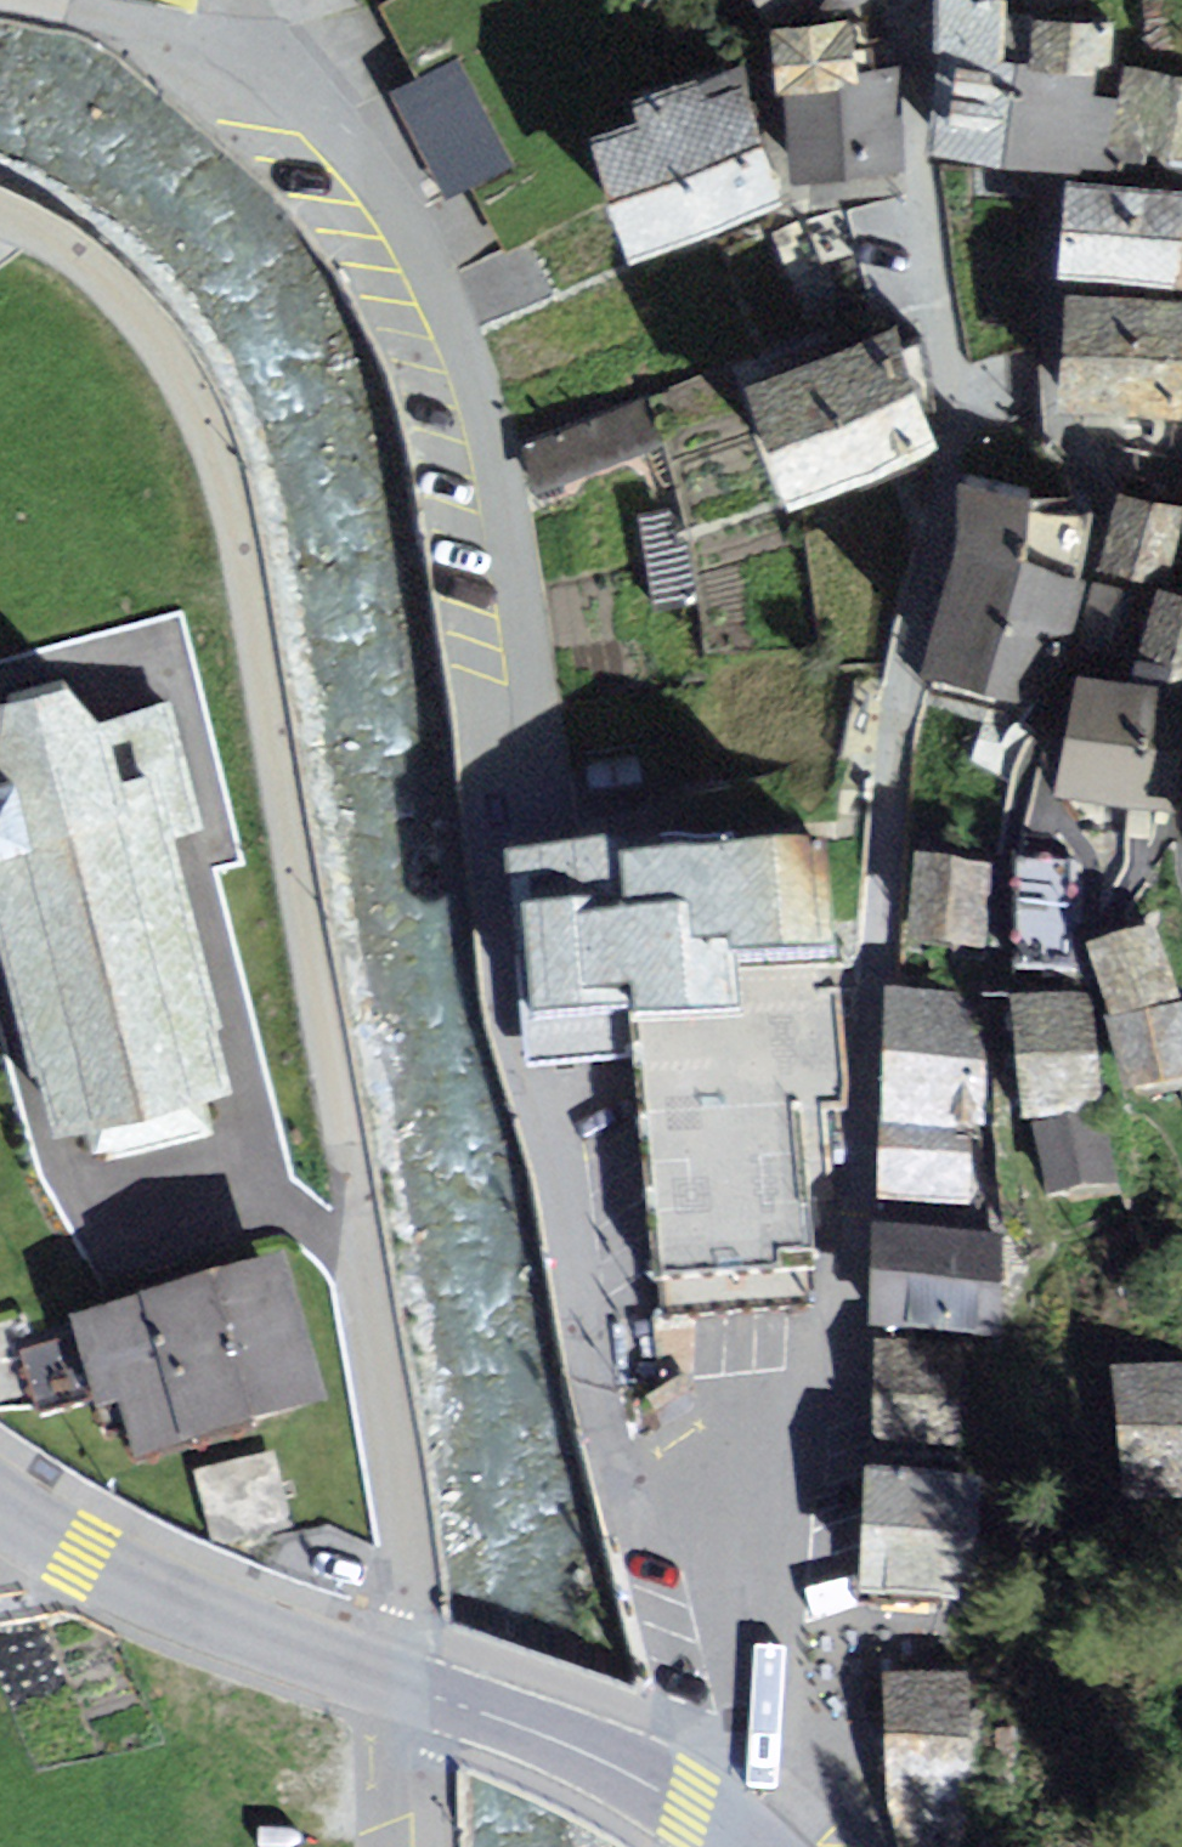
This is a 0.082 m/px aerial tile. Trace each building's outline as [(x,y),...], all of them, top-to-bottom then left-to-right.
[(764,34),(836,0),(748,0),(764,34)] [(925,69),(916,148),(978,155),(994,13),(996,0),(933,0),(925,69)] [(1029,13),(1066,0),(1024,0),(1029,13)] [(994,13),(978,155),(1109,171),(1112,151),(1117,103),(1087,100),(1095,24),(994,13)] [(764,34),(771,176),(893,169),(888,76),(835,79),(833,30),(764,34)] [(1121,68),(1117,103),(1112,151),(1181,159),(1181,75),(1121,68)] [(565,143),(613,267),(778,204),(730,80),(565,143)] [(1057,181),(1049,283),(1181,294),(1181,286),(1181,191),(1057,181)] [(1181,304),(1060,294),(1050,408),(1172,418),(1181,304)] [(726,386),(769,509),(936,451),(894,328),(726,386)] [(1029,498),(969,484),(919,690),(1042,719),(1076,578),(1013,562),(1029,498)] [(1119,500),(1103,574),(1167,588),(1181,517),(1181,513),(1119,500)] [(1159,596),(1137,672),(1181,685),(1181,603),(1159,596)] [(32,1134),(70,1124),(86,1181),(211,1147),(198,1100),(229,1092),(140,764),(96,776),(81,723),(31,675),(0,684),(0,1017),(32,1134)] [(1161,822),(1181,712),(1181,700),(1067,678),(1043,800),(1161,822)] [(1171,841),(1181,843),(1181,770),(1171,841)] [(636,1066),(656,1323),(822,1310),(807,1120),(854,1116),(843,973),(809,976),(801,875),(598,891),(597,870),(511,876),(526,1074),(636,1066)] [(1078,879),(1021,874),(1013,982),(1069,986),(1078,879)] [(993,881),(918,876),(913,967),(988,971),(993,881)] [(1151,939),(1080,964),(1105,1036),(1176,1011),(1151,939)] [(885,1013),(883,1221),(980,1222),(982,1014),(885,1013)] [(1000,1023),(1014,1145),(1104,1135),(1091,1013),(1000,1023)] [(1102,1040),(1118,1112),(1181,1098),(1181,1023),(1102,1040)] [(1107,1138),(1029,1154),(1044,1226),(1121,1211),(1107,1138)] [(1005,1254),(872,1248),(868,1342),(1001,1347),(1005,1254)] [(107,1423),(121,1473),(300,1422),(259,1280),(56,1338),(82,1430),(107,1423)] [(883,1359),(879,1465),(971,1468),(975,1363),(883,1359)] [(1111,1367),(1116,1505),(1181,1503),(1181,1365),(1111,1367)] [(863,1480),(858,1596),(976,1601),(981,1485),(863,1480)] [(904,1846),(982,1846),(979,1681),(883,1683),(885,1805),(904,1846)]
